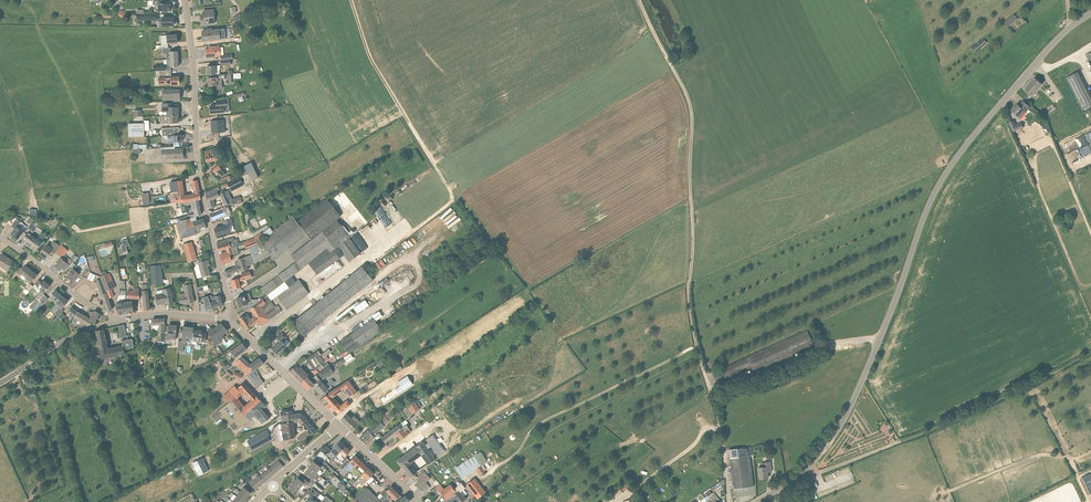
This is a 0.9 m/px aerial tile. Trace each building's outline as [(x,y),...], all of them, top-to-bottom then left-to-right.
[(153,5),(156,5),(156,11),(170,11),(170,3),(163,3),(163,0),(153,0),(153,5)] [(213,10),(209,10),(204,10),(204,15),(201,15),(202,25),(214,24),(213,10)] [(1018,19),(1015,14),(1004,23),(1007,27),(1018,19)] [(174,18),(168,18),(162,17),(162,21),(160,20),(160,23),(160,27),(168,27),(168,25),(173,25),(174,18)] [(224,29),(220,29),(202,31),(203,41),(221,40),(221,39),(225,39),(224,29)] [(162,48),(168,48),(168,43),(177,43),(177,34),(167,35),(163,36),(163,45),(159,45),(159,48),(162,48)] [(987,43),(983,39),(972,48),(975,52),(987,43)] [(216,57),(216,56),(221,56),(220,46),(215,46),(209,47),(209,49),(205,49),(206,57),(216,57)] [(166,54),(166,59),(178,58),(178,51),(170,51),(170,48),(168,48),(162,48),(163,54),(166,54)] [(178,58),(166,59),(167,67),(179,66),(178,58)] [(220,65),(207,66),(208,75),(217,74),(216,70),(220,69),(220,65)] [(159,77),(160,84),(166,83),(166,84),(171,84),(179,84),(179,77),(173,77),(173,70),(162,70),(163,77),(159,77)] [(1078,72),(1066,78),(1082,110),(1090,105),(1090,97),(1078,72)] [(208,86),(221,85),(221,81),(222,81),(222,79),(225,78),(225,74),(217,75),(217,77),(208,78),(208,86)] [(1042,84),(1035,78),(1025,89),(1032,95),(1042,84)] [(173,97),(180,97),(180,90),(162,91),(163,101),(173,100),(173,97)] [(216,105),(215,105),(210,106),(210,114),(224,113),(224,108),(227,108),(226,100),(216,100),(216,105)] [(1017,104),(1012,110),(1021,118),(1030,108),(1031,109),(1033,107),(1024,100),(1023,101),(1019,106),(1017,104)] [(167,111),(168,116),(178,115),(178,107),(171,107),(171,103),(162,104),(162,111),(167,111)] [(211,126),(212,131),(212,133),(224,132),(223,120),(213,120),(213,125),(211,126)] [(1014,120),(1009,123),(1013,132),(1023,128),(1021,122),(1016,124),(1014,120)] [(129,123),(129,136),(144,136),(144,123),(129,123)] [(167,135),(167,136),(178,135),(178,127),(161,128),(162,135),(167,135)] [(173,143),(174,146),(175,146),(182,146),(182,138),(184,138),(184,135),(178,135),(167,136),(167,143),(173,143)] [(1068,152),(1076,171),(1090,165),(1090,143),(1068,152)] [(175,146),(174,146),(162,147),(163,159),(183,157),(183,149),(175,149),(175,146)] [(215,149),(204,151),(207,162),(217,160),(215,149)] [(242,174),(251,170),(248,164),(239,168),(242,174)] [(218,165),(214,168),(218,174),(219,173),(222,176),(225,174),(222,170),(219,165),(218,165)] [(243,186),(239,178),(222,186),(224,189),(228,187),(230,191),(243,186)] [(199,199),(200,199),(201,199),(200,193),(199,193),(197,180),(192,181),(194,194),(184,196),(182,180),(170,182),(171,193),(170,193),(171,203),(178,202),(178,203),(185,202),(199,199)] [(205,193),(207,201),(213,199),(219,197),(217,191),(220,190),(219,188),(205,193)] [(225,206),(233,202),(228,190),(220,194),(225,206)] [(326,198),(297,222),(292,216),(273,232),(266,238),(263,241),(262,242),(270,255),(273,261),(306,234),(312,240),(291,256),(296,262),(272,280),(277,287),(292,276),(308,263),(311,267),(350,237),(337,220),(341,216),(326,198)] [(199,199),(185,202),(185,205),(186,206),(192,204),(193,209),(194,214),(188,215),(188,219),(189,219),(201,214),(199,199)] [(211,214),(212,219),(221,217),(225,216),(225,215),(231,213),(229,208),(228,207),(223,209),(223,210),(211,214)] [(173,224),(177,222),(188,219),(188,215),(172,220),(173,224)] [(13,216),(8,223),(15,228),(11,234),(18,239),(23,231),(20,229),(24,224),(20,221),(22,219),(19,218),(18,219),(13,216)] [(255,228),(260,226),(256,218),(252,220),(255,228)] [(187,236),(200,232),(199,228),(206,225),(204,219),(190,223),(189,219),(188,219),(177,222),(182,238),(187,236)] [(231,219),(223,221),(224,226),(221,226),(221,227),(215,228),(216,235),(229,232),(228,225),(232,224),(231,219)] [(364,250),(378,239),(367,224),(360,229),(366,238),(362,241),(363,243),(361,244),(363,247),(362,248),(364,250)] [(262,233),(264,237),(266,238),(273,232),(270,227),(262,233)] [(27,240),(25,244),(35,251),(41,242),(31,235),(32,234),(29,231),(23,240),(24,238),(27,240)] [(246,248),(249,247),(260,243),(259,241),(264,237),(262,233),(261,233),(255,237),(244,242),(246,248)] [(234,257),(233,255),(239,252),(238,252),(236,247),(234,248),(231,238),(216,242),(217,246),(219,251),(226,248),(227,252),(220,254),(222,264),(232,260),(234,257)] [(338,246),(349,262),(360,254),(349,238),(338,246)] [(183,242),(188,260),(198,258),(193,240),(183,242)] [(39,254),(43,257),(45,258),(46,258),(51,252),(54,253),(59,245),(53,241),(49,246),(46,244),(39,254)] [(261,242),(260,243),(249,247),(252,254),(237,259),(238,261),(235,263),(236,266),(233,267),(234,268),(224,272),(226,278),(231,276),(231,274),(240,269),(241,268),(244,267),(247,266),(255,263),(270,255),(262,242),(261,242)] [(121,247),(118,248),(120,256),(128,253),(125,243),(120,245),(121,247)] [(62,257),(55,265),(60,270),(62,268),(64,270),(69,265),(70,266),(73,262),(70,259),(70,260),(64,255),(68,251),(62,246),(56,252),(62,257)] [(339,258),(333,250),(311,267),(317,275),(339,258)] [(369,258),(372,263),(381,257),(378,252),(369,258)] [(4,268),(8,270),(9,269),(11,265),(11,264),(13,261),(2,254),(0,256),(0,266),(4,268)] [(208,260),(202,262),(202,258),(198,259),(199,263),(198,263),(202,277),(210,274),(207,266),(209,266),(208,260)] [(23,269),(16,264),(15,272),(24,279),(31,270),(25,266),(23,269)] [(82,271),(75,264),(72,267),(74,269),(67,276),(73,281),(80,273),(84,276),(90,271),(88,265),(82,271)] [(339,264),(315,277),(318,283),(342,270),(339,264)] [(150,266),(151,279),(152,284),(163,284),(161,265),(150,266)] [(304,335),(373,280),(365,271),(362,267),(293,322),(302,334),(304,335)] [(27,294),(32,287),(33,286),(30,284),(35,278),(34,278),(37,275),(31,270),(24,279),(27,282),(26,284),(28,285),(24,291),(27,294)] [(113,289),(112,289),(115,287),(112,279),(110,280),(108,274),(107,275),(105,271),(101,273),(102,276),(107,293),(109,298),(113,296),(111,290),(113,289)] [(234,289),(240,288),(239,281),(242,280),(252,277),(250,271),(241,274),(242,277),(231,280),(234,289)] [(102,278),(101,279),(96,280),(104,302),(104,303),(107,311),(112,309),(106,293),(107,293),(102,276),(101,276),(102,278)] [(292,276),(277,287),(267,295),(261,299),(261,300),(256,304),(257,305),(250,308),(255,316),(250,319),(247,313),(244,315),(239,318),(246,329),(258,321),(261,325),(267,322),(270,320),(270,319),(281,311),(277,305),(275,306),(268,296),(271,300),(277,296),(287,309),(309,293),(299,279),(296,281),(292,276)] [(38,281),(33,286),(32,287),(35,290),(35,292),(37,293),(39,292),(41,290),(44,292),(48,288),(47,288),(49,286),(43,280),(41,283),(38,281)] [(261,288),(267,295),(277,287),(272,280),(261,288)] [(178,295),(180,303),(187,302),(187,303),(194,302),(191,284),(185,285),(186,293),(178,295)] [(127,298),(140,299),(139,288),(133,288),(133,290),(128,290),(127,298)] [(156,294),(158,304),(168,302),(168,304),(173,303),(172,297),(173,297),(173,291),(171,292),(171,288),(166,288),(166,292),(156,294)] [(56,302),(62,296),(55,290),(50,297),(56,302)] [(237,298),(239,306),(248,302),(250,308),(257,305),(256,304),(261,300),(261,299),(259,298),(257,300),(257,299),(252,299),(249,292),(245,294),(245,295),(237,298)] [(117,314),(128,313),(127,308),(123,308),(123,302),(123,299),(125,299),(126,294),(119,295),(117,303),(116,303),(117,314)] [(215,297),(212,298),(211,296),(203,298),(207,309),(223,304),(220,294),(215,296),(215,297)] [(41,302),(34,309),(37,311),(42,307),(41,306),(43,304),(49,299),(46,296),(41,302)] [(56,302),(55,304),(61,308),(54,316),(57,319),(58,317),(62,313),(64,311),(61,308),(62,307),(68,301),(62,296),(56,302)] [(38,299),(37,298),(29,307),(33,310),(34,309),(41,302),(38,299)] [(366,299),(354,306),(358,312),(370,305),(366,299)] [(345,319),(342,316),(360,302),(358,300),(336,317),(341,323),(345,319)] [(127,308),(128,313),(134,312),(133,301),(123,302),(123,308),(127,308)] [(67,312),(75,317),(78,312),(71,307),(67,312)] [(89,318),(86,324),(88,325),(94,323),(99,313),(95,310),(94,312),(92,311),(88,318),(89,318)] [(78,312),(75,317),(72,321),(76,323),(78,319),(86,324),(89,318),(88,318),(78,312)] [(341,341),(348,352),(382,329),(374,318),(341,341)] [(158,341),(158,345),(160,344),(164,344),(164,341),(164,339),(164,326),(164,319),(152,319),(153,325),(159,324),(159,332),(158,332),(158,341)] [(218,336),(227,331),(221,324),(212,330),(211,328),(208,330),(216,346),(221,342),(218,336)] [(176,339),(177,326),(169,325),(168,326),(164,326),(164,339),(171,340),(171,339),(176,339)] [(194,327),(183,326),(181,342),(186,342),(186,338),(193,338),(193,339),(194,330),(194,327)] [(104,329),(96,331),(102,359),(125,354),(124,349),(134,347),(133,338),(122,340),(123,345),(108,348),(104,329)] [(206,342),(206,334),(202,333),(203,330),(194,330),(193,339),(193,338),(192,344),(196,344),(196,341),(203,342),(206,342)] [(281,332),(274,340),(276,343),(274,345),(276,346),(273,349),(278,354),(286,345),(287,347),(290,344),(290,343),(286,339),(287,338),(281,332)] [(242,342),(238,346),(231,350),(236,357),(247,349),(242,342)] [(329,349),(320,355),(322,358),(331,352),(329,349)] [(314,370),(324,361),(322,358),(320,355),(317,351),(306,359),(309,363),(314,370)] [(289,371),(301,383),(308,376),(309,375),(300,366),(306,359),(304,356),(289,371)] [(242,357),(235,364),(241,370),(241,371),(243,372),(247,368),(250,365),(242,357)] [(247,374),(252,371),(264,363),(260,358),(250,365),(247,368),(243,372),(243,373),(245,374),(245,373),(247,374)] [(319,373),(323,379),(326,376),(326,377),(334,372),(333,370),(329,366),(322,371),(319,373)] [(232,376),(240,380),(242,376),(243,373),(243,372),(241,371),(239,373),(235,371),(232,376)] [(321,381),(320,381),(317,375),(316,375),(311,380),(310,378),(308,376),(301,383),(304,385),(309,390),(314,384),(314,385),(318,382),(319,382),(321,381)] [(380,399),(383,404),(412,383),(406,375),(397,381),(400,385),(380,399)] [(321,380),(320,381),(321,381),(319,382),(318,382),(314,385),(317,387),(316,388),(322,394),(335,382),(332,379),(325,385),(321,380)] [(345,388),(351,397),(356,393),(357,393),(348,380),(342,385),(342,384),(329,393),(333,397),(345,388)] [(227,413),(231,417),(243,415),(252,408),(260,400),(244,383),(237,389),(235,386),(230,391),(237,398),(230,404),(229,403),(223,408),(221,406),(211,414),(212,416),(216,420),(220,417),(227,413)] [(341,406),(340,405),(335,409),(339,413),(350,404),(356,399),(361,395),(358,392),(357,393),(356,393),(351,397),(350,398),(350,399),(348,400),(341,406)] [(325,406),(329,410),(333,407),(335,409),(340,405),(333,397),(329,393),(324,397),(320,400),(322,403),(326,400),(328,402),(325,406)] [(227,413),(220,417),(230,429),(233,432),(239,428),(253,417),(258,423),(260,421),(262,423),(264,421),(270,418),(260,407),(264,404),(261,401),(252,408),(243,415),(231,417),(227,413)] [(413,414),(420,409),(415,402),(408,406),(413,414)] [(409,417),(413,414),(408,406),(404,409),(409,417)] [(297,422),(296,414),(292,414),(291,411),(281,412),(281,418),(286,417),(286,423),(281,423),(284,441),(295,437),(293,422),(297,422)] [(301,413),(296,414),(297,422),(301,422),(301,424),(307,432),(298,438),(301,441),(311,435),(316,431),(301,413)] [(359,438),(366,444),(377,434),(376,433),(383,426),(389,421),(388,420),(392,416),(390,413),(385,417),(379,421),(379,420),(359,438)] [(347,414),(341,420),(346,424),(351,418),(347,414)] [(351,418),(346,424),(353,431),(361,423),(354,416),(351,418)] [(396,434),(407,426),(407,425),(408,424),(408,423),(405,420),(382,438),(385,442),(396,434)] [(396,434),(401,439),(411,432),(407,426),(396,434)] [(259,440),(257,435),(247,441),(249,446),(252,451),(270,441),(267,436),(259,440)] [(413,449),(397,461),(403,467),(418,457),(418,456),(421,454),(429,465),(435,460),(427,449),(431,447),(438,456),(444,452),(434,439),(425,445),(423,442),(416,447),(420,452),(417,455),(413,449)] [(331,452),(335,455),(336,456),(345,446),(340,441),(332,450),(333,450),(331,452)] [(327,446),(321,450),(325,455),(331,451),(327,446)] [(348,458),(345,456),(350,451),(345,446),(336,456),(343,463),(348,459),(348,458)] [(734,489),(735,489),(735,491),(749,490),(749,487),(753,487),(751,471),(749,455),(751,455),(751,450),(742,451),(743,452),(729,454),(734,489)] [(481,452),(473,457),(480,467),(481,466),(487,462),(481,452)] [(360,461),(355,456),(350,461),(348,459),(343,463),(340,467),(342,469),(345,466),(350,471),(360,461)] [(199,475),(208,471),(202,458),(192,462),(199,475)] [(269,469),(274,474),(281,467),(281,468),(283,466),(279,461),(269,469)] [(320,476),(320,475),(322,474),(321,471),(320,470),(322,468),(314,461),(309,467),(320,476)] [(350,471),(356,476),(358,478),(362,474),(368,468),(360,461),(350,471)] [(771,471),(770,462),(765,462),(766,467),(758,468),(760,479),(768,478),(767,471),(771,471)] [(325,467),(333,474),(335,471),(328,464),(325,467)] [(481,466),(480,467),(476,469),(480,476),(485,472),(481,466)] [(309,467),(304,472),(312,479),(309,482),(313,485),(320,476),(320,475),(320,476),(309,467)] [(411,467),(405,471),(410,477),(416,472),(412,467),(411,467)] [(368,468),(362,474),(358,478),(352,484),(354,486),(356,484),(357,485),(360,483),(362,485),(367,480),(368,480),(374,474),(368,468)] [(260,476),(264,481),(271,475),(272,475),(274,474),(269,469),(260,476)] [(425,492),(429,488),(430,487),(428,485),(425,482),(430,477),(424,471),(418,477),(420,480),(416,484),(422,490),(425,492)] [(1090,495),(1090,474),(1083,478),(1090,495)] [(264,481),(260,476),(251,484),(255,489),(262,483),(264,481)] [(301,480),(297,477),(293,483),(299,488),(303,484),(305,486),(306,484),(307,485),(308,484),(312,487),(313,486),(313,485),(309,482),(303,478),(301,480)] [(485,492),(474,478),(466,484),(478,498),(485,492)] [(466,499),(464,496),(467,494),(464,490),(465,488),(459,480),(455,483),(457,486),(453,489),(456,492),(449,499),(451,501),(463,501),(466,499)] [(299,488),(293,483),(288,489),(297,496),(300,493),(297,491),(299,488)] [(449,499),(456,492),(453,489),(450,484),(444,489),(441,485),(439,483),(436,486),(437,487),(436,489),(438,492),(439,491),(440,492),(446,498),(442,501),(451,501),(449,499)] [(402,498),(391,486),(386,491),(385,490),(381,494),(383,496),(379,500),(369,490),(366,487),(355,496),(358,501),(397,501),(402,498)] [(241,492),(247,497),(251,492),(244,487),(241,492)] [(305,501),(314,501),(318,497),(314,495),(316,492),(311,488),(308,492),(307,494),(305,496),(308,498),(305,501)] [(241,492),(237,497),(243,501),(247,497),(241,492)] [(706,501),(707,501),(716,501),(719,499),(713,492),(708,497),(707,496),(704,498),(706,501)]
